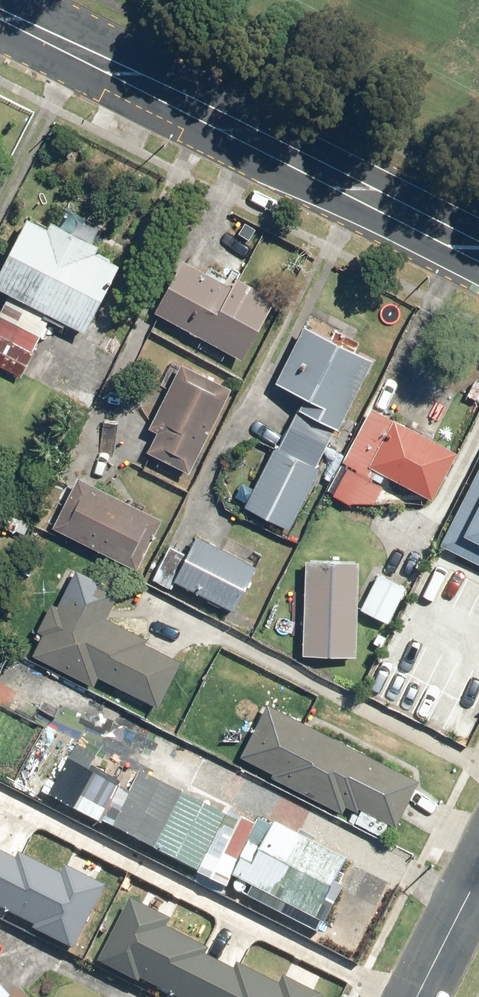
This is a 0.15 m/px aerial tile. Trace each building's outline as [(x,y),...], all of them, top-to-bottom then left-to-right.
[(2,284),(89,328),(123,259),(37,216),(2,284)] [(189,250),(157,308),(246,357),(278,298),(189,250)] [(0,318),(0,361),(22,373),(51,317),(11,297),(0,318)] [(348,422),(381,355),(311,321),(278,389),(348,422)] [(144,447),(195,471),(235,386),(184,362),(144,447)] [(401,419),(377,465),(438,496),(462,450),(401,419)] [(319,468),(280,451),(256,504),(295,522),(319,468)] [(62,531),(143,567),(166,515),(86,479),(62,531)] [(450,543),(478,558),(478,483),(450,543)] [(201,535),(179,580),(236,608),(258,564),(201,535)] [(310,556),(305,653),(364,656),(369,559),(310,556)] [(76,566),(34,650),(99,683),(102,678),(161,707),(185,659),(197,665),(197,664),(108,619),(123,589),(76,566)] [(393,620),(409,588),(384,576),(368,608),(393,620)] [(279,700),(248,759),(400,838),(430,780),(279,700)] [(153,845),(202,871),(229,820),(180,795),(153,845)] [(276,813),(241,876),(331,925),(366,862),(276,813)] [(78,940),(102,889),(0,840),(0,903),(78,940)] [(89,950),(187,996),(318,996),(113,899),(89,950)] [(18,986),(7,996),(29,996),(18,986)]
